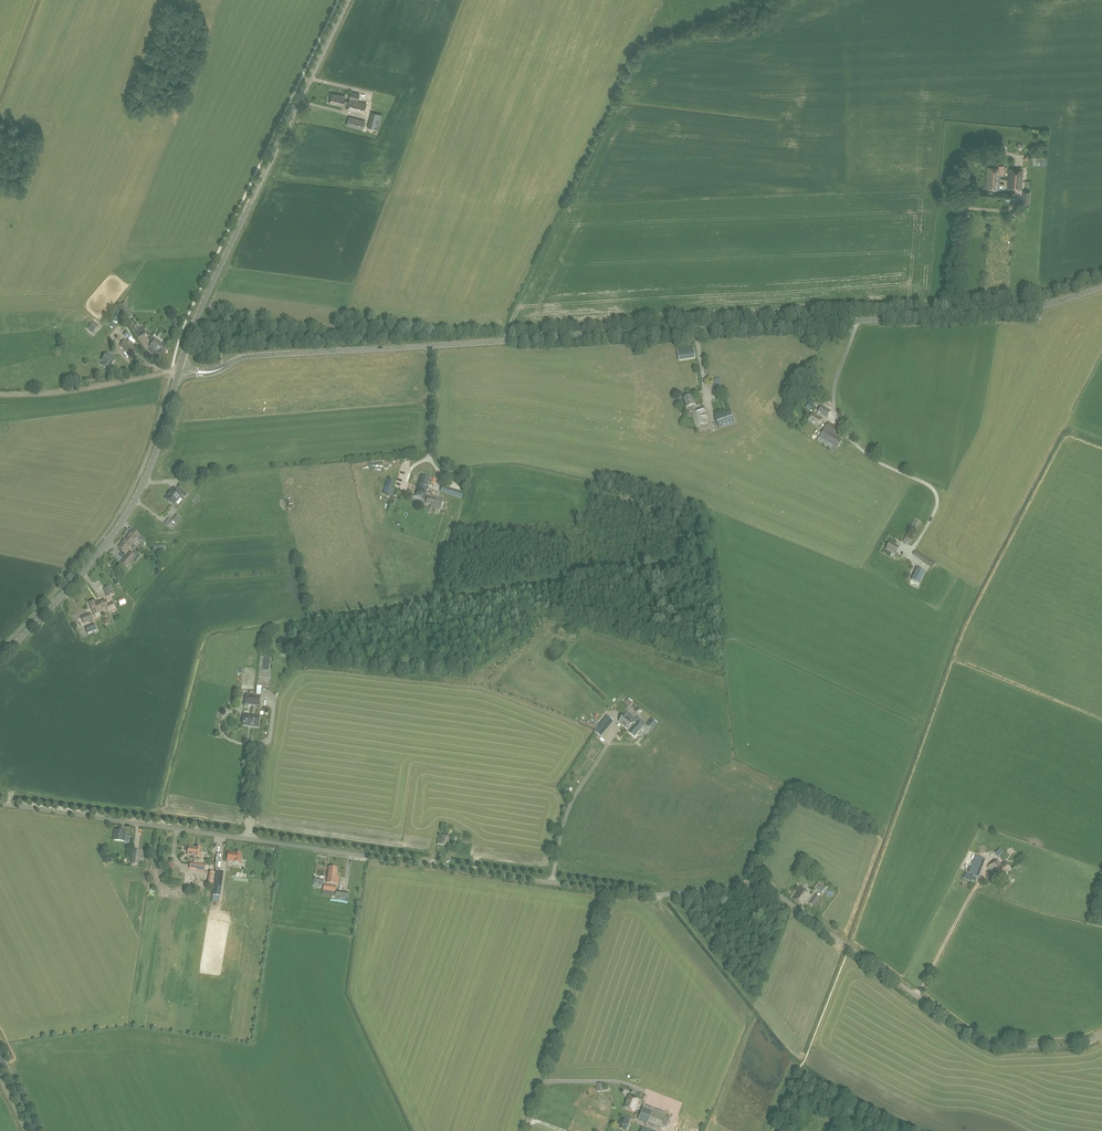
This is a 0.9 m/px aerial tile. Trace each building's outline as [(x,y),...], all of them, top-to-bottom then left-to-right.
[(342,106),(342,105),(347,106),(346,109),(363,114),(366,104),(352,101),(353,99),(357,101),(359,94),(351,92),(348,102),(343,101),(345,96),(339,95),(332,93),(329,103),(342,106)] [(371,127),(379,129),(382,115),(374,113),(371,127)] [(362,130),(365,121),(348,117),(346,126),(362,130)] [(1014,147),(1021,152),(1025,146),(1018,141),(1014,147)] [(987,167),(987,178),(1000,179),(1001,168),(987,167)] [(1009,169),(1009,179),(1022,180),(1023,170),(1009,169)] [(999,190),(1000,179),(987,178),(986,188),(999,190)] [(1021,189),(1022,180),(1009,179),(1008,188),(1021,189)] [(1014,216),(1019,212),(1015,208),(1011,213),(1014,216)] [(93,333),(99,326),(93,322),(87,329),(93,333)] [(148,333),(144,328),(137,332),(140,338),(148,333)] [(164,345),(156,339),(150,347),(152,349),(150,351),(156,356),(158,354),(163,358),(171,348),(165,344),(164,345)] [(136,349),(125,340),(120,346),(131,355),(136,349)] [(695,359),(694,347),(677,350),(679,361),(695,359)] [(108,354),(102,360),(105,362),(102,366),(107,370),(110,367),(116,361),(108,354)] [(720,378),(714,380),(719,397),(725,396),(720,378)] [(691,412),(696,428),(706,424),(704,419),(707,418),(703,407),(695,410),(694,406),(695,405),(691,396),(684,398),(687,408),(686,408),(688,413),(691,412)] [(816,415),(813,413),(807,421),(817,427),(823,419),(819,416),(820,413),(827,418),(831,411),(822,405),(816,415)] [(735,423),(730,411),(715,416),(719,429),(735,423)] [(827,447),(838,428),(828,422),(817,441),(827,447)] [(854,432),(850,434),(858,443),(861,440),(854,432)] [(425,495),(429,483),(430,480),(431,481),(430,483),(435,484),(437,480),(432,478),(432,479),(431,478),(421,474),(415,492),(414,495),(424,499),(425,495)] [(394,488),(391,488),(394,481),(388,478),(383,493),(391,496),(394,488)] [(174,489),(165,499),(173,506),(182,496),(185,499),(188,495),(183,491),(180,494),(174,489)] [(426,504),(431,504),(430,509),(441,510),(442,498),(427,496),(426,504)] [(173,531),(182,519),(178,516),(177,515),(175,518),(173,521),(169,518),(164,524),(173,531)] [(908,545),(920,523),(915,520),(903,542),(908,545)] [(134,530),(127,538),(134,544),(138,539),(145,545),(147,542),(134,530)] [(134,544),(127,538),(119,547),(125,553),(133,543),(134,544)] [(899,547),(890,542),(886,548),(896,553),(899,547)] [(913,555),(932,568),(935,563),(916,550),(913,555)] [(130,552),(123,560),(121,563),(126,567),(135,556),(130,552)] [(917,568),(912,580),(920,584),(925,572),(917,568)] [(110,586),(104,589),(107,597),(113,594),(110,586)] [(120,606),(126,604),(123,598),(117,601),(120,606)] [(112,602),(105,605),(104,600),(96,603),(100,613),(107,610),(107,611),(114,608),(112,602)] [(100,613),(96,603),(95,601),(89,603),(94,615),(100,613)] [(84,623),(93,620),(90,613),(81,616),(84,623)] [(96,624),(87,628),(90,634),(99,631),(96,624)] [(252,705),(254,694),(253,694),(254,692),(249,691),(249,694),(247,693),(245,704),(252,705)] [(261,695),(254,694),(252,705),(259,706),(261,695)] [(633,706),(628,711),(635,716),(640,711),(633,706)] [(624,715),(619,721),(628,729),(629,729),(630,730),(629,732),(635,736),(645,724),(638,717),(636,719),(628,712),(625,715),(624,715)] [(250,726),(251,714),(244,714),(243,725),(250,726)] [(258,715),(251,714),(250,726),(257,727),(258,715)] [(595,732),(601,737),(613,721),(607,716),(595,732)] [(648,716),(644,721),(651,726),(655,721),(648,716)] [(126,832),(115,830),(114,836),(115,836),(114,840),(125,841),(125,838),(126,838),(126,832)] [(460,835),(460,838),(452,837),(452,844),(457,845),(457,843),(469,845),(470,840),(465,839),(466,838),(467,836),(460,835)] [(450,837),(441,836),(440,840),(438,840),(437,844),(449,846),(450,837)] [(189,847),(186,846),(185,851),(188,852),(188,855),(192,856),(191,859),(194,859),(194,857),(194,856),(196,847),(195,847),(189,847)] [(141,852),(133,851),(132,864),(140,865),(140,862),(144,862),(144,858),(140,858),(141,852)] [(241,859),(242,853),(235,853),(229,852),(227,861),(234,862),(241,863),(242,859),(241,859)] [(974,864),(976,865),(973,872),(978,875),(984,861),(977,857),(974,864)] [(1011,870),(1006,863),(1002,866),(997,860),(988,867),(999,880),(1011,870)] [(190,862),(189,869),(205,871),(206,865),(190,862)] [(337,868),(329,867),(328,877),(329,878),(329,879),(328,879),(327,883),(338,885),(339,877),(336,876),(337,868)] [(224,870),(216,869),(213,894),(220,895),(224,870)] [(966,872),(964,878),(970,881),(971,879),(976,882),(978,878),(966,872)] [(237,876),(246,877),(246,882),(249,883),(249,873),(237,873),(237,876)] [(321,887),(323,879),(316,878),(314,886),(321,887)] [(815,888),(821,895),(826,888),(819,883),(815,888)] [(324,884),(323,890),(323,894),(335,896),(347,897),(347,892),(336,890),(336,886),(324,884)] [(794,899),(802,905),(810,895),(802,888),(794,899)] [(812,906),(819,896),(816,894),(809,904),(812,906)] [(638,1100),(629,1096),(625,1108),(634,1111),(638,1100)] [(641,1102),(648,1104),(650,1098),(643,1096),(641,1102)] [(641,1103),(640,1106),(639,1108),(635,1118),(660,1127),(666,1112),(641,1103)] [(629,1121),(622,1119),(618,1128),(625,1130),(626,1130),(629,1121)]
